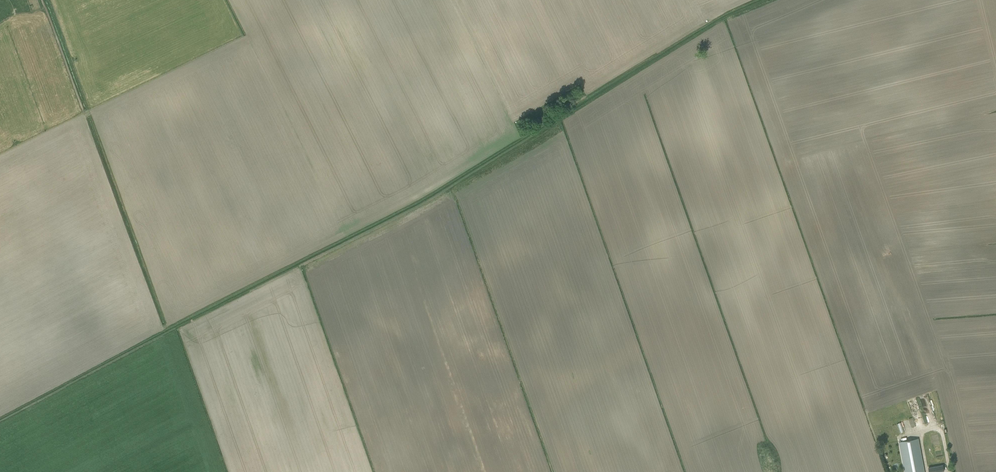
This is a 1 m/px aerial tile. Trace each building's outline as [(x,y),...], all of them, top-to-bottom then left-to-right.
[(929,471),(934,471),(947,470),(942,441),(937,442),(935,433),(926,435),(927,444),(928,444),(930,456),(926,456),(929,471)] [(919,438),(899,442),(905,471),(925,471),(924,469),(919,438)]
